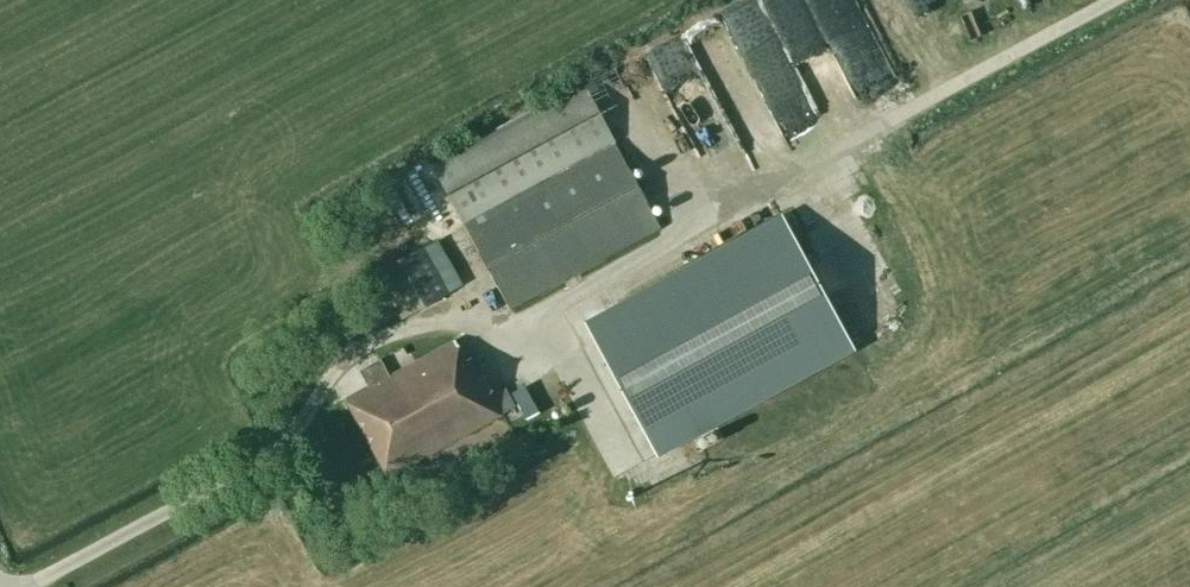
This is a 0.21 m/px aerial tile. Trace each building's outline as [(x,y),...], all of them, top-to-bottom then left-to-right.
[(644,46),(684,136),(727,117),(746,160),(819,128),(762,0),(749,0),(644,46)] [(843,65),(880,48),(857,0),(812,0),(843,65)] [(614,142),(582,83),(431,164),(462,223),(614,142)] [(509,308),(660,227),(615,143),(464,225),(509,308)] [(424,184),(404,189),(410,213),(430,208),(424,184)] [(781,214),(583,320),(657,456),(854,349),(781,214)] [(863,236),(849,244),(857,257),(871,249),(863,236)] [(462,285),(437,240),(375,274),(400,319),(462,285)] [(395,314),(387,299),(373,307),(381,321),(395,314)] [(439,348),(388,375),(379,359),(358,370),(367,387),(345,399),(387,477),(501,415),(470,357),(465,360),(454,338),(438,347),(439,348)]
